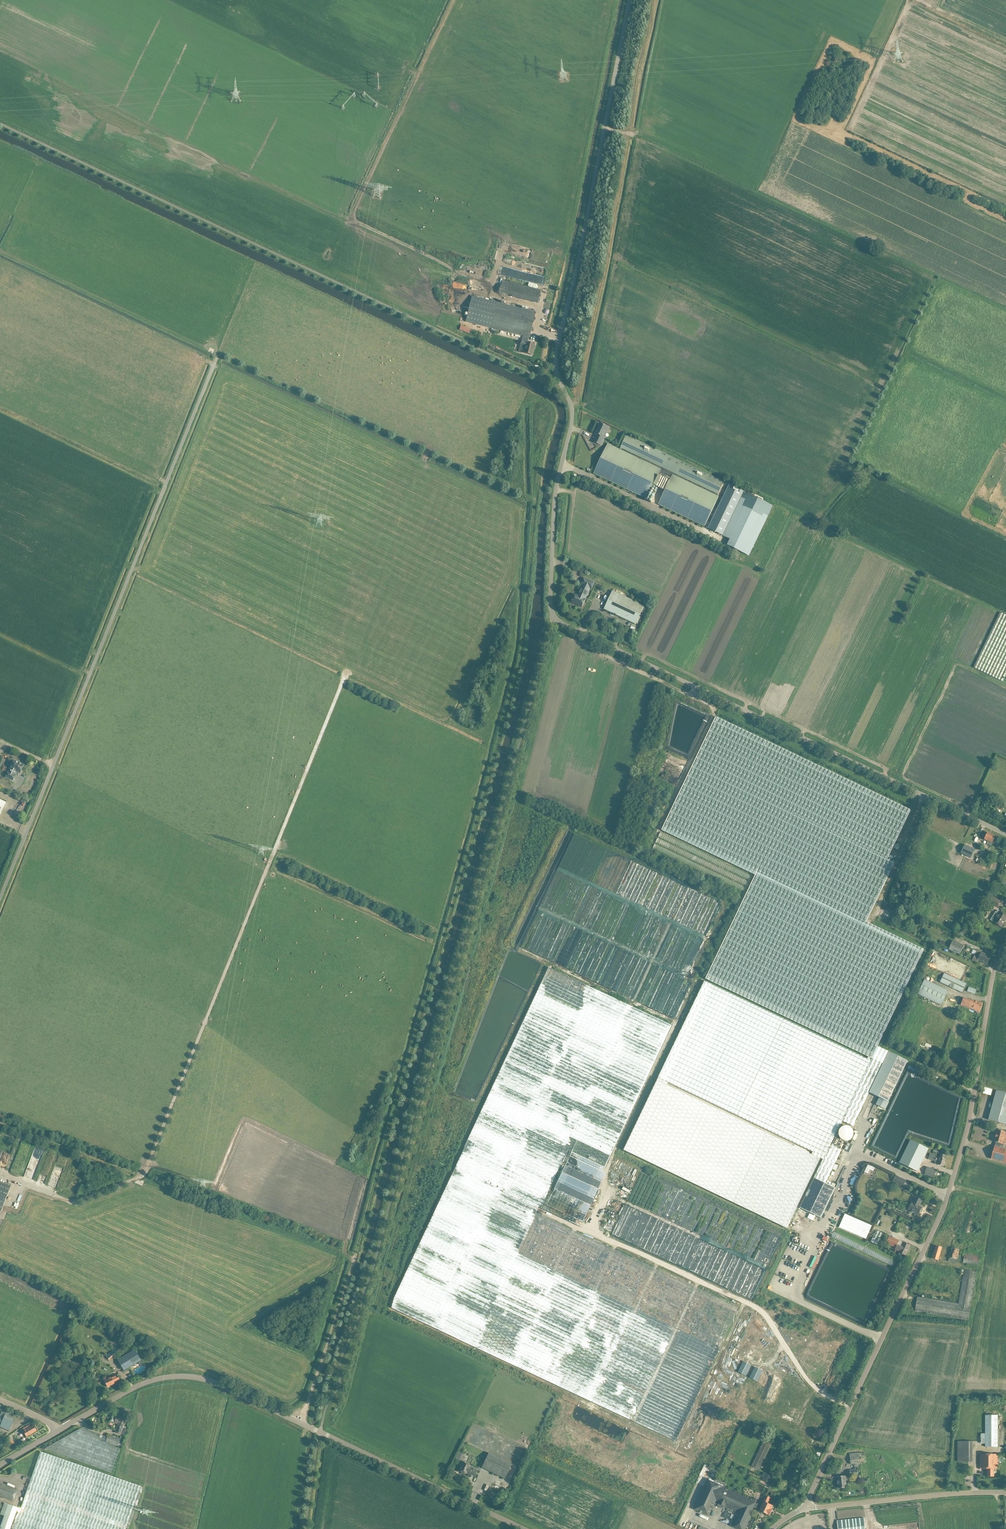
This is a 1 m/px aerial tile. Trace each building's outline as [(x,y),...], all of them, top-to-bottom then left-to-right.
[(502,280),(499,292),(538,302),(541,290),(502,280)] [(465,322),(529,337),(535,312),(472,296),(467,313),(465,313),(464,316),(467,316),(465,322)] [(454,307),(457,307),(457,305),(447,303),(446,311),(453,312),(454,307)] [(520,345),(519,352),(524,353),(531,355),(534,345),(525,343),(525,342),(521,341),(520,345)] [(603,437),(608,427),(599,423),(595,433),(597,435),(593,442),(601,446),(605,438),(603,437)] [(660,505),(703,526),(724,483),(626,436),(620,450),(609,445),(595,474),(646,498),(652,485),(664,490),(660,497),(663,498),(660,505)] [(729,485),(708,528),(723,535),(743,493),(744,492),(729,485)] [(728,545),(749,555),(772,507),(743,493),(723,535),(731,539),(728,545)] [(591,590),(595,583),(585,578),(581,585),(582,586),(579,594),(578,596),(575,595),(572,603),(573,602),(577,604),(576,605),(582,608),(586,600),(584,599),(589,589),(591,590)] [(636,624),(644,606),(613,591),(604,609),(636,624)] [(1000,613),(974,668),(1003,682),(1005,676),(1005,615),(1000,613)] [(716,717),(662,830),(755,875),(743,900),(706,978),(706,979),(868,1057),(883,1064),(888,1052),(878,1046),(924,950),(866,922),(894,863),(887,860),(911,810),(716,717)] [(6,777),(13,781),(16,775),(15,775),(17,772),(20,773),(20,772),(21,771),(24,765),(20,763),(20,762),(18,761),(17,762),(14,761),(15,761),(16,762),(14,765),(13,765),(11,769),(9,772),(6,777)] [(991,846),(993,841),(995,836),(988,833),(984,840),(988,841),(986,844),(991,846)] [(971,858),(975,850),(965,845),(961,853),(971,858)] [(989,902),(997,907),(1001,902),(992,896),(989,902)] [(1004,914),(1000,912),(994,922),(1001,927),(1004,922),(1005,919),(1005,920),(1005,915),(1004,914)] [(953,941),(949,950),(960,955),(964,946),(953,941)] [(977,950),(972,960),(977,963),(978,960),(987,964),(989,960),(990,959),(989,959),(991,957),(977,950)] [(683,1444),(748,1307),(589,1232),(616,1174),(604,1168),(672,1023),(549,966),(395,1295),(391,1308),(683,1444)] [(940,983),(962,993),(966,984),(945,973),(940,983)] [(918,994),(941,1005),(948,991),(925,979),(918,994)] [(662,1070),(658,1078),(659,1078),(668,1083),(813,1152),(821,1156),(820,1158),(823,1159),(814,1178),(825,1183),(827,1180),(840,1153),(841,1150),(830,1145),(834,1136),(842,1121),(853,1126),(869,1093),(883,1064),(868,1057),(867,1059),(704,981),(662,1070)] [(982,1003),(972,1000),(971,1001),(963,998),(961,1005),(975,1010),(974,1011),(979,1012),(982,1003)] [(883,1064),(869,1093),(879,1098),(876,1105),(878,1106),(886,1109),(889,1102),(889,1101),(908,1061),(888,1052),(883,1064)] [(787,1228),(820,1158),(821,1156),(813,1152),(812,1155),(667,1085),(668,1083),(659,1078),(624,1150),(787,1228)] [(995,1094),(996,1087),(988,1086),(987,1092),(995,1094)] [(1005,1125),(1005,1093),(996,1091),(988,1120),(1005,1125)] [(991,1159),(1005,1163),(1005,1149),(1003,1148),(1004,1144),(1005,1145),(1005,1143),(1005,1132),(998,1130),(994,1142),(996,1142),(995,1146),(994,1146),(991,1159)] [(835,1137),(832,1144),(843,1149),(849,1152),(853,1145),(835,1137)] [(911,1139),(900,1162),(919,1171),(930,1148),(911,1139)] [(945,1155),(941,1154),(940,1158),(936,1157),(937,1155),(930,1153),(928,1159),(935,1161),(934,1164),(943,1166),(946,1159),(944,1159),(945,1155)] [(868,1171),(872,1173),(874,1168),(877,1169),(879,1166),(871,1163),(868,1171)] [(927,1167),(926,1171),(925,1174),(934,1177),(937,1170),(927,1167)] [(900,1185),(903,1179),(896,1175),(893,1182),(900,1185)] [(814,1178),(800,1208),(821,1218),(835,1188),(834,1188),(836,1184),(833,1183),(832,1183),(827,1180),(825,1183),(814,1178)] [(2,1211),(11,1187),(0,1183),(0,1210),(2,1211)] [(845,1202),(844,1206),(850,1209),(856,1197),(849,1193),(847,1198),(849,1199),(847,1203),(845,1202)] [(913,1213),(914,1213),(918,1215),(920,1211),(921,1211),(922,1209),(921,1208),(922,1207),(919,1206),(922,1200),(916,1197),(913,1203),(912,1203),(908,1210),(912,1211),(912,1212),(913,1213)] [(844,1215),(838,1228),(864,1241),(870,1228),(844,1215)] [(889,1236),(886,1243),(896,1248),(895,1249),(899,1251),(899,1252),(899,1254),(899,1255),(901,1256),(902,1256),(903,1256),(903,1254),(906,1255),(910,1246),(903,1243),(899,1241),(889,1236)] [(931,1258),(938,1260),(942,1247),(936,1246),(934,1253),(933,1253),(931,1258)] [(959,1249),(951,1248),(949,1261),(957,1263),(959,1249)] [(965,1253),(963,1263),(978,1266),(980,1256),(965,1253)] [(782,1275),(780,1281),(787,1283),(788,1281),(782,1279),(783,1276),(782,1275)] [(917,1297),(915,1311),(962,1319),(964,1305),(917,1297)] [(745,1333),(741,1340),(752,1345),(755,1338),(745,1333)] [(126,1346),(122,1342),(105,1356),(108,1360),(126,1346)] [(739,1344),(735,1351),(745,1356),(749,1349),(739,1344)] [(775,1347),(772,1354),(782,1359),(785,1352),(775,1347)] [(124,1370),(141,1360),(135,1350),(118,1360),(124,1370)] [(770,1358),(766,1365),(776,1370),(780,1363),(770,1358)] [(744,1362),(739,1372),(746,1375),(751,1365),(744,1362)] [(755,1367),(750,1377),(757,1381),(762,1371),(755,1367)] [(120,1380),(118,1375),(112,1378),(112,1377),(104,1381),(107,1387),(120,1380)] [(782,1389),(789,1382),(785,1378),(782,1381),(783,1383),(778,1387),(782,1390),(783,1389),(782,1389)] [(15,1417),(6,1413),(0,1426),(9,1430),(15,1417)] [(998,1415),(987,1415),(987,1434),(987,1444),(987,1447),(999,1447),(998,1415)] [(118,1424),(115,1432),(121,1434),(126,1419),(120,1417),(119,1418),(116,1417),(114,1423),(118,1424)] [(37,1431),(34,1425),(27,1429),(28,1431),(25,1433),(27,1436),(37,1431)] [(45,1449),(111,1472),(120,1448),(106,1443),(106,1442),(118,1446),(120,1438),(108,1435),(108,1437),(82,1428),(45,1449)] [(772,1444),(764,1440),(752,1466),(759,1470),(772,1444)] [(971,1462),(972,1441),(958,1441),(958,1462),(971,1462)] [(18,1508),(10,1528),(126,1528),(141,1486),(110,1476),(40,1452),(32,1477),(21,1509),(18,1508)] [(482,1467),(504,1478),(512,1464),(489,1453),(482,1467)] [(997,1454),(980,1454),(980,1469),(987,1469),(987,1477),(994,1477),(994,1469),(997,1469),(997,1454)] [(850,1457),(851,1464),(860,1463),(860,1456),(850,1457)] [(478,1471),(469,1466),(470,1465),(462,1461),(460,1466),(461,1466),(459,1471),(466,1474),(467,1472),(475,1477),(478,1471)] [(849,1480),(848,1476),(837,1477),(839,1489),(847,1488),(846,1480),(849,1480)] [(693,1509),(709,1516),(714,1505),(725,1509),(726,1507),(727,1508),(726,1511),(732,1514),(733,1510),(736,1512),(735,1515),(733,1519),(730,1526),(738,1528),(745,1528),(751,1515),(750,1514),(753,1507),(760,1510),(759,1511),(770,1515),(772,1509),(771,1509),(773,1505),(771,1505),(768,1503),(770,1497),(766,1495),(761,1505),(755,1502),(725,1488),(714,1483),(707,1480),(693,1509)] [(13,1501),(17,1490),(0,1483),(0,1496),(13,1501)] [(18,1508),(4,1503),(0,1514),(4,1516),(0,1528),(2,1528),(10,1528),(18,1508)] [(864,1518),(837,1521),(838,1528),(865,1528),(864,1518)]
